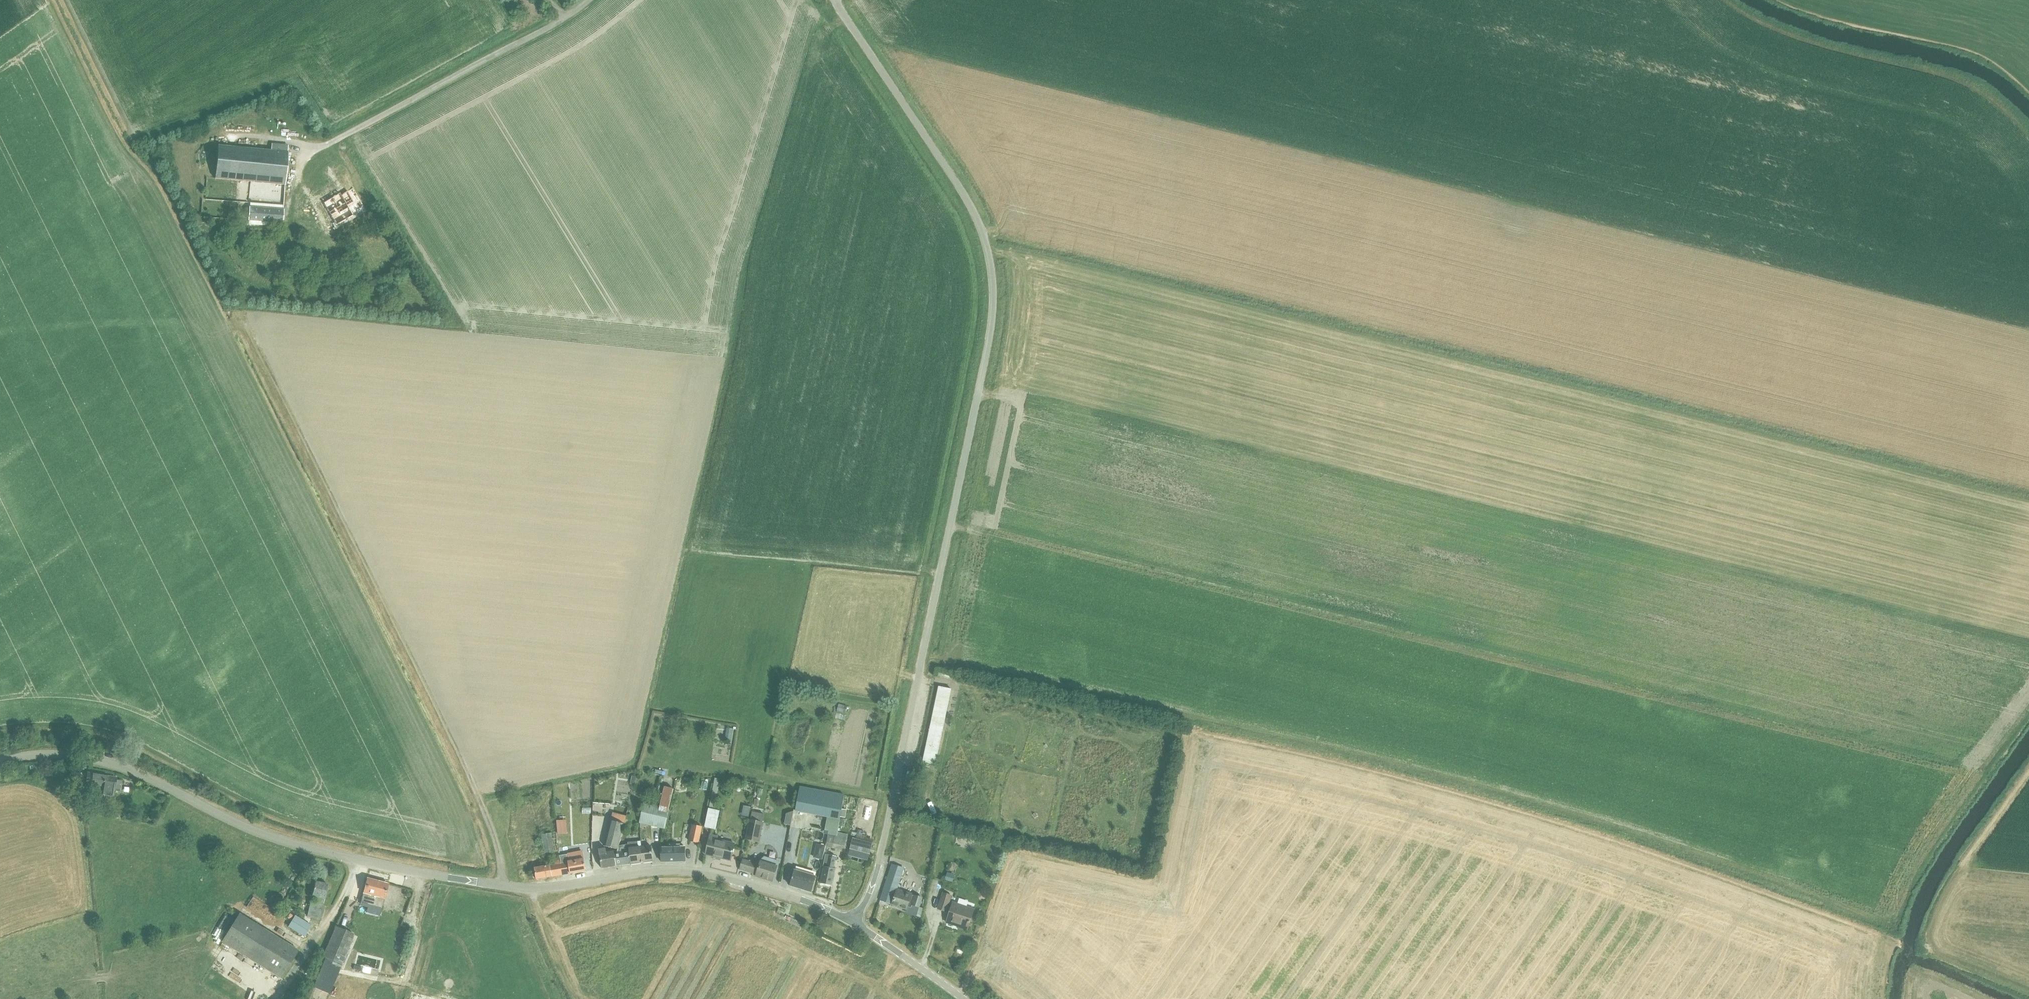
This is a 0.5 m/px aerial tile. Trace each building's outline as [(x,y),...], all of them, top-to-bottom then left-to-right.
[(218,146),(215,179),(285,186),(287,163),(288,153),(271,151),(267,151),(265,151),(218,146)] [(348,207),(354,204),(348,193),(342,197),(341,195),(324,205),(337,228),(355,217),(348,207)] [(283,209),(249,206),(248,220),(282,223),(283,209)] [(939,686),(923,762),(935,765),(951,689),(939,686)] [(847,706),(840,704),(838,711),(845,713),(847,706)] [(728,728),(727,738),(736,739),(737,728),(728,728)] [(78,786),(81,773),(72,771),(69,784),(78,786)] [(119,791),(121,781),(114,780),(115,777),(88,772),(86,783),(103,786),(102,792),(112,794),(113,790),(119,791)] [(724,792),(724,778),(714,778),(714,792),(724,792)] [(641,817),(640,822),(649,824),(665,828),(670,806),(674,789),(664,787),(659,807),(644,803),(644,804),(642,813),(641,817)] [(842,809),(844,795),(800,787),(796,812),(826,817),(824,830),(827,831),(826,834),(828,835),(837,836),(838,831),(840,817),(842,809)] [(715,831),(719,811),(709,809),(705,828),(715,831)] [(750,820),(745,839),(759,842),(763,822),(762,822),(764,815),(752,812),(750,820)] [(787,814),(785,824),(791,825),(794,812),(787,814)] [(604,846),(605,846),(616,849),(618,849),(619,846),(625,825),(625,824),(617,822),(611,821),(604,846)] [(698,844),(702,827),(692,825),(689,842),(698,844)] [(865,852),(870,854),(873,842),(865,840),(866,836),(864,836),(865,831),(858,829),(857,833),(856,838),(853,837),(850,848),(865,852)] [(828,835),(826,846),(845,851),(846,846),(847,841),(847,840),(849,834),(849,833),(838,831),(837,836),(828,835)] [(547,852),(561,851),(559,832),(545,833),(547,852)] [(718,838),(710,836),(705,855),(713,857),(713,856),(721,858),(721,859),(730,861),(734,845),(717,840),(718,838)] [(635,842),(627,842),(627,844),(628,846),(631,864),(641,862),(653,861),(651,846),(647,846),(642,847),(641,844),(641,842),(641,841),(639,841),(635,842)] [(618,854),(615,855),(616,866),(624,865),(631,864),(628,846),(627,844),(626,845),(619,846),(618,849),(618,850),(618,851),(618,854)] [(666,847),(661,848),(661,850),(661,862),(686,861),(685,849),(685,847),(680,847),(680,845),(676,845),(670,845),(670,847),(669,847),(666,847)] [(599,849),(600,857),(602,868),(609,867),(616,866),(615,855),(618,854),(618,851),(616,851),(614,851),(606,852),(606,848),(601,849),(599,849)] [(582,852),(559,856),(560,857),(560,861),(562,876),(586,871),(584,859),(582,852)] [(824,867),(820,883),(832,886),(835,869),(834,869),(836,857),(825,854),(823,867),(824,867)] [(743,859),(739,869),(753,874),(757,875),(756,876),(773,881),(777,867),(778,864),(777,860),(770,858),(764,857),(762,859),(761,862),(760,864),(743,859)] [(546,870),(544,862),(521,866),(522,874),(546,870)] [(880,900),(892,905),(907,909),(908,907),(911,908),(912,905),(919,907),(922,898),(912,895),(912,894),(899,890),(906,869),(892,864),(880,900)] [(795,871),(790,886),(811,893),(816,877),(795,871)] [(952,882),(953,879),(954,875),(947,872),(946,877),(945,880),(952,882)] [(381,907),(388,884),(367,878),(361,902),(381,907)] [(321,919),(328,884),(316,881),(313,895),(317,896),(316,902),(311,901),(308,916),(321,919)] [(943,892),(937,909),(946,912),(951,896),(951,895),(943,892)] [(974,909),(953,903),(946,922),(967,929),(974,909)] [(265,904),(262,914),(270,916),(273,907),(265,904)] [(239,914),(222,942),(281,979),(298,951),(239,914)] [(310,925),(295,916),(289,927),(304,936),(310,925)] [(342,964),(354,935),(336,927),(324,956),(342,964)]
